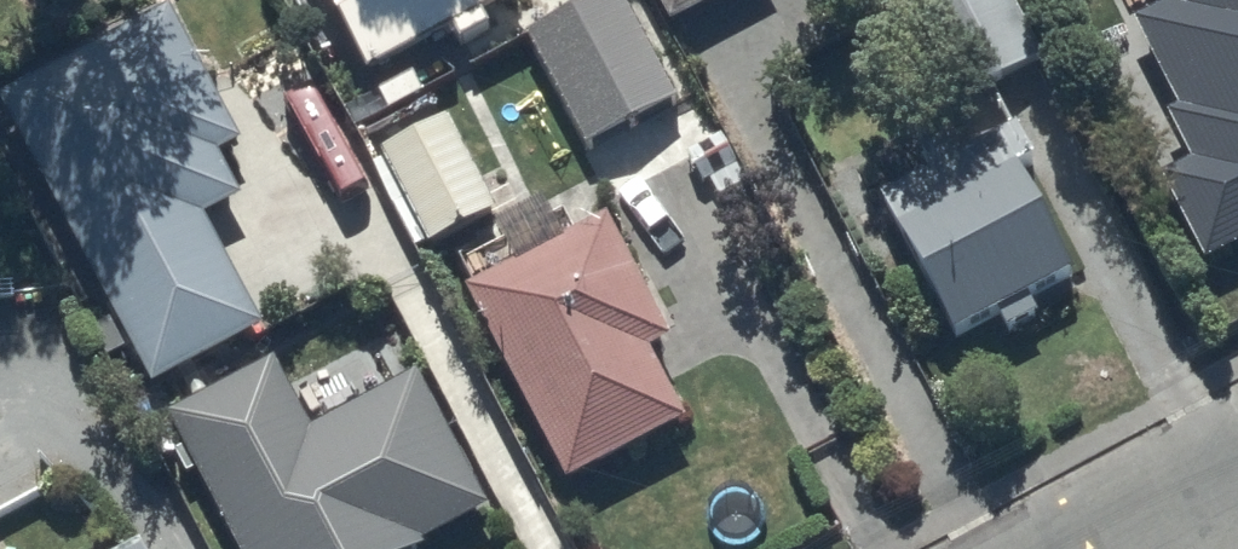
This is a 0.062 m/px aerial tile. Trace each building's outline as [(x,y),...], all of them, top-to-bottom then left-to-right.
[(153,380),(263,323),(202,206),(240,186),(219,148),(246,134),(176,0),(170,0),(1,87),(153,380)] [(376,74),(460,29),(468,43),(496,28),(489,14),(514,0),(335,0),(376,74)] [(673,15),(701,0),(665,0),(673,15)] [(910,2),(959,96),(1041,53),(1013,0),(914,0),(910,2)] [(1162,167),(1206,253),(1237,236),(1237,0),(1168,0),(1136,16),(1178,100),(1166,106),(1190,152),(1162,167)] [(447,110),(380,143),(427,237),(494,203),(447,110)] [(1012,138),(885,203),(958,337),(999,315),(1010,335),(1044,317),(1034,297),(1081,273),(1012,138)] [(607,207),(467,280),(566,472),(684,410),(649,343),(671,331),(607,207)] [(164,406),(240,548),(408,548),(426,540),(423,535),(489,500),(417,364),(309,421),(270,349),(164,406)] [(123,548),(144,548),(139,540),(123,548)]
